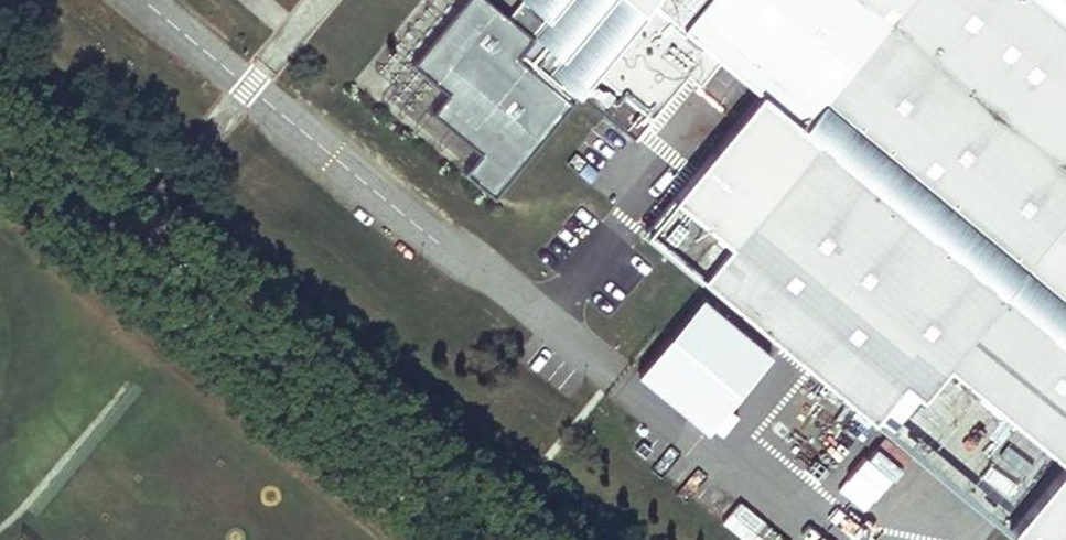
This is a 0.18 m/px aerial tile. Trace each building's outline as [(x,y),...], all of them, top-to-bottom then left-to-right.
[(480,153),(464,173),(494,197),(569,102),(539,78),(512,57),(529,38),(483,0),(465,0),(411,64),(447,94),(431,114),(480,153)] [(556,0),(524,0),(545,18),(558,2),(556,0)] [(558,2),(545,18),(572,41),(559,56),(589,81),(596,73),(652,119),(687,76),(693,69),(705,78),(720,60),(761,91),(645,231),(874,418),(903,382),(921,396),(949,363),(964,346),(1065,431),(1065,0),(556,0),(558,2)] [(572,41),(545,18),(532,33),(559,56),(572,41)] [(589,81),(559,56),(548,70),(578,95),(589,81)] [(693,69),(687,76),(699,85),(705,78),(693,69)] [(701,303),(640,377),(706,430),(767,356),(701,303)] [(949,363),(1065,460),(1065,431),(964,346),(949,363)] [(891,476),(917,450),(895,429),(869,455),(891,476)] [(1011,531),(1021,539),(1065,539),(1065,465),(1011,531)] [(983,474),(970,486),(996,511),(1008,498),(983,474)]
